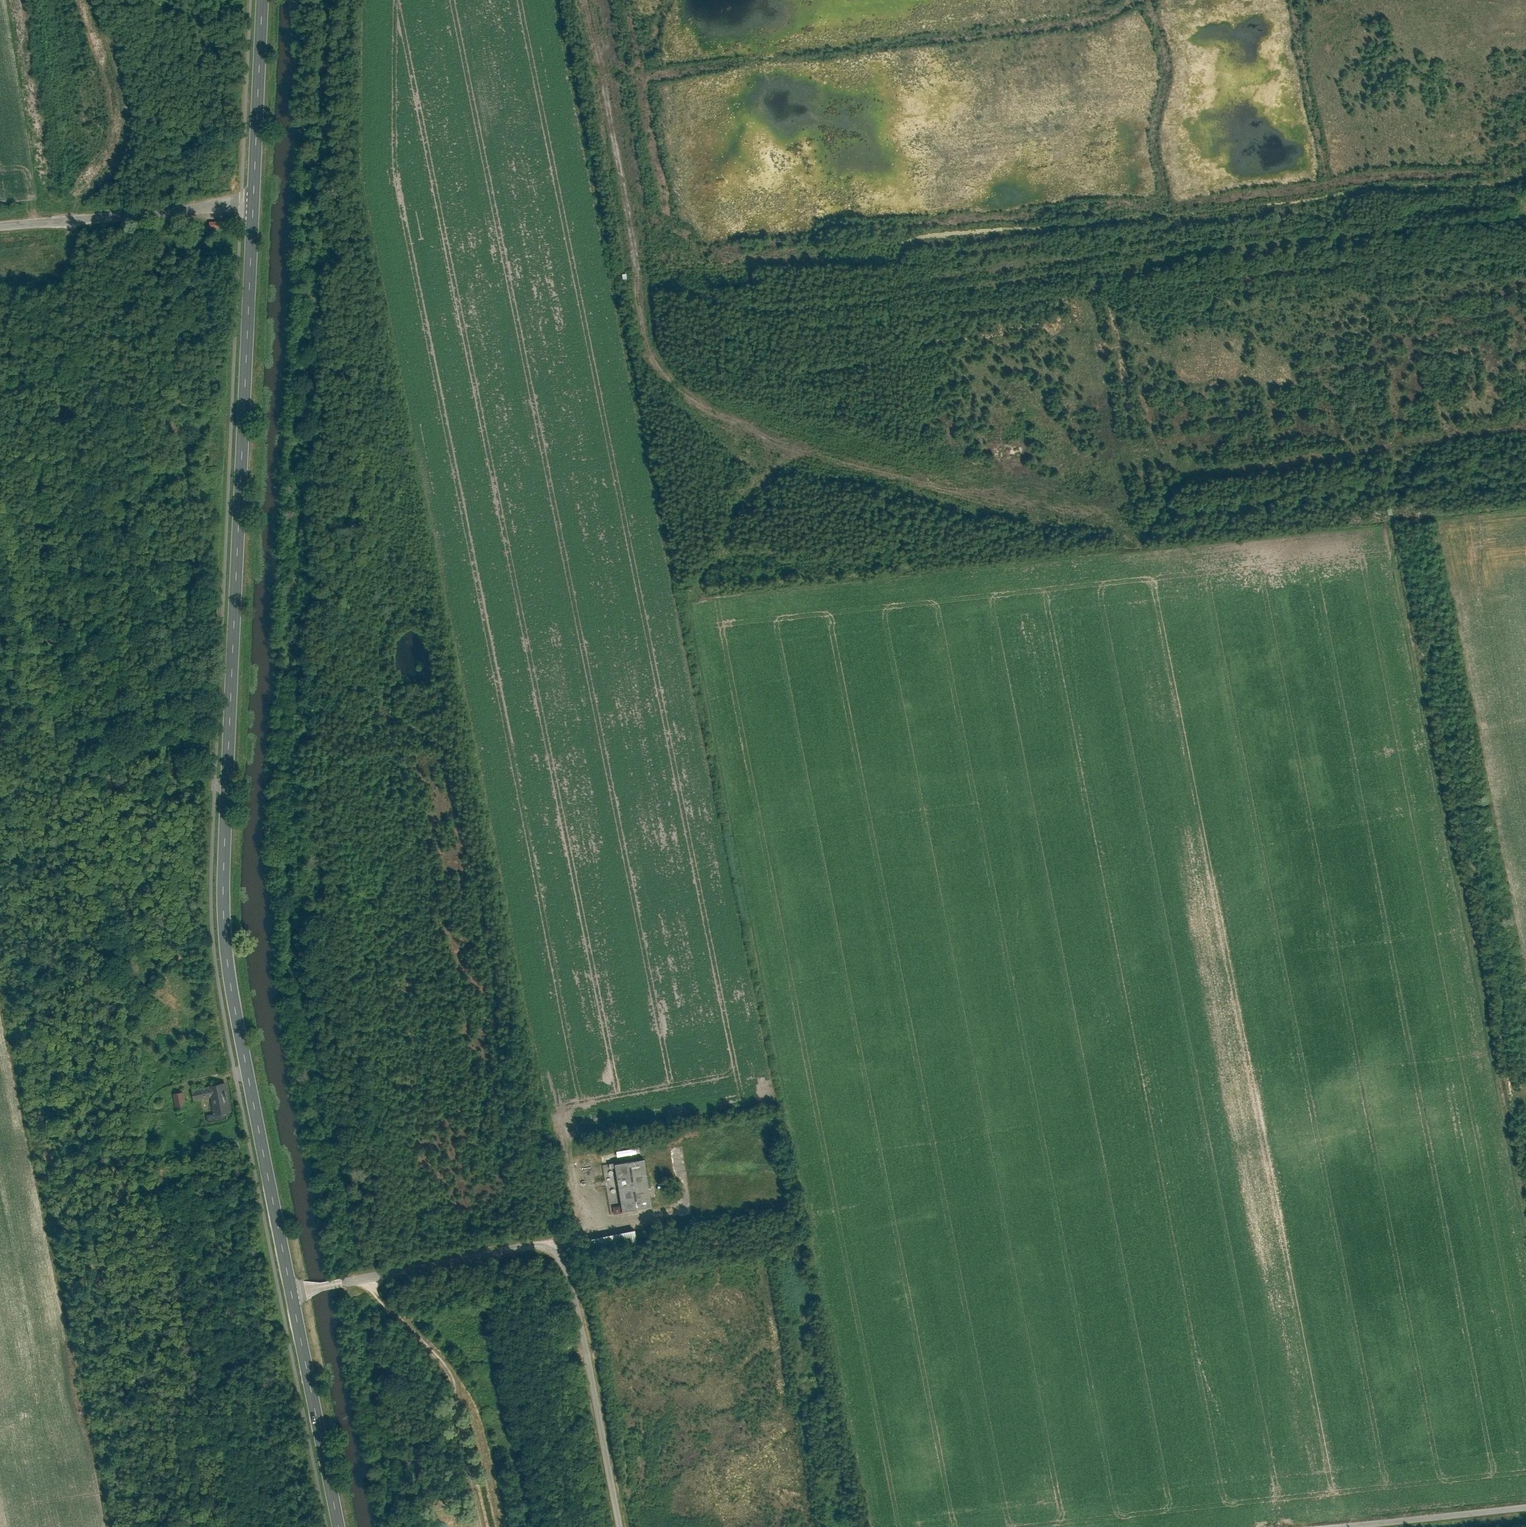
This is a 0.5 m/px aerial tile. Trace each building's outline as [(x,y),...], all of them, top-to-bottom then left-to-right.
[(231,1113),(225,1082),(207,1086),(207,1087),(190,1091),(192,1101),(210,1097),(213,1116),(207,1117),(208,1122),(225,1119),(224,1114),(231,1113)] [(190,1107),(186,1090),(175,1093),(179,1110),(190,1107)] [(643,1154),(601,1164),(609,1213),(651,1207),(643,1154)]
